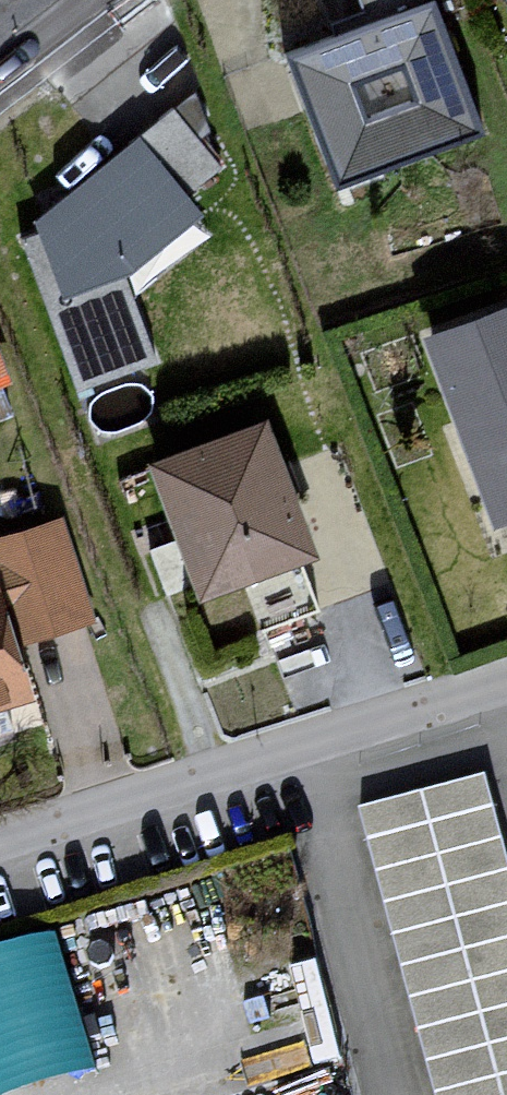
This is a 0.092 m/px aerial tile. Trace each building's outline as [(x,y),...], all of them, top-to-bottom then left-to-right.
[(338,186),(481,134),(432,0),(358,0),(368,27),(290,55),(338,186)] [(218,169),(171,112),(37,221),(64,294),(129,269),(200,212),(188,196),(218,169)] [(424,338),(490,525),(506,519),(506,309),(424,338)] [(314,552),(268,421),(149,462),(195,593),(314,552)] [(61,525),(0,541),(0,606),(10,644),(87,623),(61,525)] [(21,715),(0,635),(0,720),(21,715)] [(359,808),(436,1094),(506,1094),(506,851),(486,774),(359,808)] [(0,954),(0,1094),(11,1094),(100,1068),(60,936),(0,954)]
